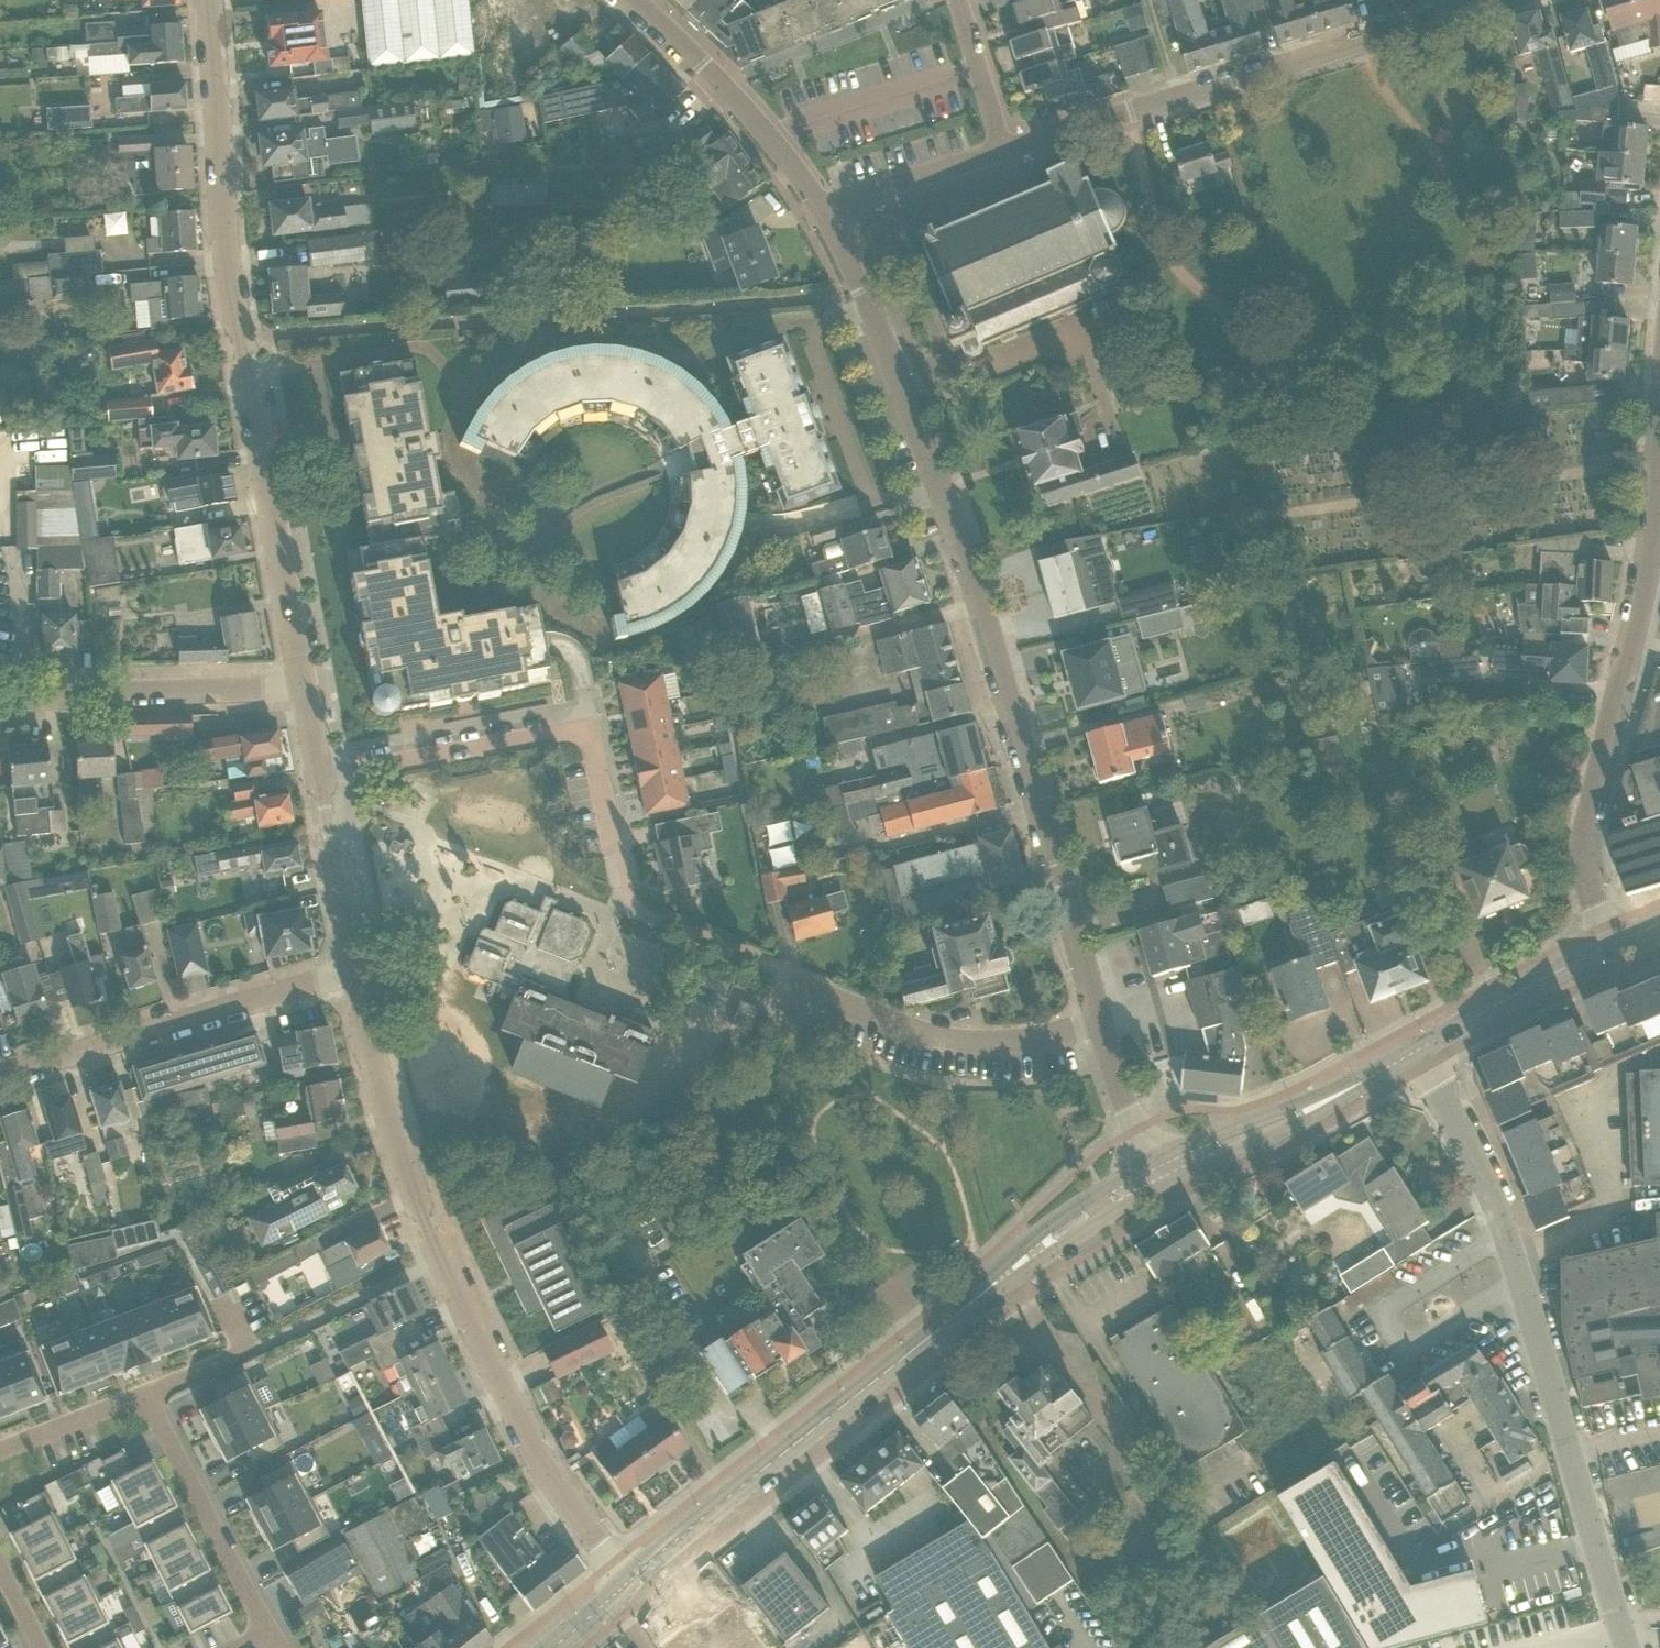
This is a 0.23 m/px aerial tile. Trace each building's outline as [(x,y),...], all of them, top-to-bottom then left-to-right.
[(367,68),(399,64),(411,63),(453,59),(475,56),(468,0),(360,0),(367,68)] [(687,13),(698,0),(673,0),(687,13)] [(687,13),(691,16),(693,15),(709,28),(706,31),(707,32),(735,0),(698,0),(687,13)] [(747,0),(735,0),(707,32),(725,49),(733,45),(740,62),(767,51),(747,0)] [(793,40),(777,0),(747,0),(767,51),(793,40)] [(793,40),(818,30),(807,0),(777,0),(793,40)] [(818,30),(844,20),(836,0),(807,0),(818,30)] [(844,20),(870,10),(866,0),(836,0),(844,20)] [(870,10),(894,0),(866,0),(870,10)] [(1014,6),(1020,25),(1045,18),(1048,31),(1082,21),(1076,1),(1061,5),(1059,0),(1034,0),(1014,6)] [(1201,12),(1198,0),(1184,0),(1169,5),(1189,72),(1229,60),(1220,30),(1208,33),(1201,12)] [(1249,0),(1220,0),(1228,28),(1220,30),(1229,60),(1264,50),(1249,0)] [(1299,7),(1297,0),(1267,0),(1281,45),(1319,33),(1311,4),(1299,7)] [(1351,0),(1322,0),(1311,4),(1319,33),(1358,21),(1351,0)] [(1619,48),(1650,39),(1651,48),(1659,47),(1659,0),(1605,0),(1619,48)] [(1124,8),(1127,17),(1144,12),(1141,3),(1124,8)] [(1600,26),(1593,28),(1589,11),(1561,19),(1571,55),(1585,51),(1597,92),(1573,98),(1577,110),(1589,108),(1592,107),(1613,109),(1619,109),(1617,85),(1606,47),(1600,26)] [(1551,28),(1545,30),(1540,13),(1509,21),(1520,57),(1536,53),(1547,91),(1566,85),(1551,28)] [(333,74),(331,60),(326,60),(320,14),(300,17),(300,18),(295,19),(295,17),(266,21),(269,41),(271,41),(272,46),(267,47),(270,68),(300,64),(300,62),(305,61),(306,63),(313,62),(314,76),(333,74)] [(171,19),(165,19),(164,16),(144,17),(145,27),(114,30),(114,22),(84,25),(85,46),(112,45),(113,51),(148,49),(147,43),(166,41),(166,43),(181,42),(180,25),(171,25),(171,19)] [(1082,22),(1082,21),(1048,31),(1042,33),(1011,42),(1017,61),(1042,54),(1045,66),(1062,62),(1077,58),(1067,26),(1082,22)] [(631,36),(605,60),(580,32),(559,50),(573,65),(580,62),(589,78),(609,67),(619,79),(621,78),(648,54),(631,36)] [(1152,70),(1160,68),(1151,36),(1142,38),(1152,70)] [(1139,74),(1152,70),(1142,38),(1130,42),(1139,74)] [(181,42),(166,43),(166,41),(147,43),(148,49),(113,51),(112,45),(85,46),(70,47),(71,59),(128,56),(128,66),(183,63),(181,42)] [(1125,79),(1139,74),(1130,42),(1115,46),(1125,79)] [(42,49),(31,49),(31,59),(43,58),(42,49)] [(619,79),(620,80),(632,94),(622,103),(643,126),(665,106),(681,91),(648,54),(621,78),(619,79)] [(1039,68),(1020,74),(1026,93),(1045,88),(1049,102),(1063,97),(1066,110),(1077,107),(1087,103),(1108,97),(1104,83),(1086,88),(1080,69),(1066,74),(1062,62),(1045,66),(1039,68)] [(115,115),(186,110),(184,82),(145,85),(146,97),(114,99),(115,115)] [(543,124),(615,110),(609,82),(538,98),(543,124)] [(1508,123),(1530,122),(1527,85),(1505,86),(1508,123)] [(359,92),(294,100),(293,91),(256,95),(259,122),(328,113),(328,112),(335,112),(361,108),(359,92)] [(369,137),(416,131),(412,102),(361,108),(335,112),(337,129),(368,126),(369,137)] [(48,131),(92,128),(91,107),(46,109),(48,131)] [(1589,108),(1588,121),(1611,123),(1613,109),(1592,107),(1589,108)] [(491,146),(525,142),(520,108),(491,111),(492,121),(490,121),(489,112),(475,113),(476,122),(485,121),(486,132),(489,131),(491,146)] [(1577,110),(1562,113),(1562,119),(1576,120),(1577,110)] [(728,132),(716,141),(704,124),(677,144),(675,132),(633,140),(637,161),(677,154),(686,146),(695,157),(688,161),(720,204),(724,201),(729,207),(764,182),(728,132)] [(283,137),(261,139),(264,165),(271,164),(273,183),(295,180),(324,176),(321,159),(326,159),(356,155),(353,134),(324,138),(323,125),(308,127),(309,140),(303,140),(302,134),(283,137)] [(1603,125),(1601,152),(1644,156),(1647,128),(1618,126),(1603,125)] [(189,150),(156,152),(155,137),(118,140),(119,162),(120,162),(121,178),(135,177),(136,195),(159,194),(159,191),(191,189),(189,150)] [(1228,153),(1213,158),(1209,145),(1176,155),(1185,183),(1200,179),(1204,190),(1219,185),(1215,171),(1232,166),(1228,153)] [(1642,185),(1644,156),(1601,152),(1601,154),(1598,154),(1596,185),(1582,184),(1581,194),(1580,205),(1603,204),(1605,188),(1637,190),(1638,185),(1642,185)] [(1090,181),(1086,182),(1077,162),(1049,174),(1053,184),(1036,191),(1035,189),(950,224),(952,227),(937,234),(934,228),(919,235),(925,250),(926,249),(955,318),(944,323),(955,348),(962,345),(966,354),(973,357),(980,355),(984,348),(982,346),(1000,339),(1002,343),(1017,336),(1016,332),(1066,311),(1068,315),(1083,309),(1081,304),(1092,300),(1110,345),(1135,334),(1117,289),(1121,287),(1116,275),(1127,270),(1122,256),(1120,257),(1116,249),(1119,248),(1113,236),(1116,234),(1119,232),(1122,229),(1124,226),(1126,222),(1127,219),(1127,217),(1128,213),(1127,209),(1126,206),(1125,202),(1122,199),(1120,196),(1117,194),(1113,193),(1109,191),(1106,191),(1102,192),(1098,192),(1096,194),(1090,181)] [(528,185),(492,185),(492,204),(528,204),(528,185)] [(1580,205),(1581,194),(1564,194),(1564,210),(1580,210),(1580,205)] [(369,203),(310,211),(309,201),(269,205),(273,236),(372,224),(369,203)] [(1230,231),(1243,228),(1238,209),(1225,213),(1230,231)] [(128,212),(106,213),(107,235),(129,234),(128,212)] [(147,256),(197,252),(193,212),(157,215),(160,240),(146,241),(147,256)] [(1561,229),(1597,227),(1596,212),(1561,213),(1561,229)] [(729,222),(744,216),(744,215),(699,232),(716,277),(727,272),(730,280),(736,277),(741,290),(774,278),(756,228),(735,236),(729,222)] [(1209,218),(1196,219),(1197,233),(1211,232),(1209,218)] [(1598,253),(1635,256),(1637,228),(1605,225),(1604,237),(1600,236),(1598,253)] [(375,231),(364,232),(365,241),(376,240),(375,231)] [(311,269),(365,262),(361,234),(307,242),(311,269)] [(1600,282),(1610,283),(1632,285),(1635,256),(1598,253),(1597,270),(1601,271),(1600,282)] [(1517,256),(1519,282),(1536,280),(1533,255),(1517,256)] [(343,292),(308,296),(305,268),(268,271),(272,314),(307,310),(307,317),(344,314),(343,292)] [(87,274),(102,273),(102,272),(50,276),(52,300),(90,296),(87,274)] [(166,321),(202,317),(198,278),(129,284),(131,303),(147,301),(150,330),(167,329),(166,321)] [(1573,285),(1549,286),(1550,305),(1574,304),(1573,285)] [(1629,322),(1587,318),(1586,303),(1574,304),(1550,305),(1521,306),(1522,318),(1554,317),(1554,320),(1579,319),(1577,346),(1580,346),(1626,350),(1629,322)] [(181,350),(157,354),(154,341),(120,347),(106,349),(109,368),(150,362),(156,395),(192,389),(192,385),(195,382),(194,375),(190,372),(189,369),(185,370),(181,350)] [(800,394),(781,341),(726,361),(733,379),(732,379),(733,380),(728,382),(738,406),(739,406),(745,422),(727,429),(724,423),(711,404),(696,387),(678,373),(658,362),(636,354),(614,350),(591,349),(569,352),(547,358),(526,368),(507,381),(491,396),(477,414),(465,435),(464,434),(460,444),(459,444),(459,445),(507,467),(512,457),(514,457),(531,465),(537,454),(544,445),(553,437),(562,431),(572,426),(583,423),(595,422),(606,422),(617,424),(628,428),(638,434),(647,441),(655,449),(661,458),(669,481),(670,491),(670,502),(668,514),(664,524),(658,534),(651,543),(643,551),(633,557),(623,562),(612,566),(615,584),(615,586),(604,588),(614,640),(615,640),(626,638),(626,637),(649,630),(669,621),(688,608),(705,593),(719,575),(730,555),(737,537),(738,533),(742,512),(742,511),(743,488),(740,466),(738,459),(756,452),(763,469),(761,469),(770,494),(775,492),(775,493),(782,511),(836,490),(817,437),(820,436),(819,434),(809,408),(804,395),(805,395),(804,392),(800,394)] [(1626,354),(1626,350),(1580,346),(1577,346),(1577,347),(1565,346),(1564,363),(1589,364),(1588,378),(1627,382),(1628,375),(1624,375),(1625,365),(1628,366),(1629,357),(1626,354)] [(414,362),(414,360),(385,365),(380,362),(370,364),(366,369),(351,372),(338,375),(343,399),(342,399),(347,427),(357,425),(361,446),(352,448),(353,454),(350,457),(352,468),(356,470),(357,476),(366,474),(370,496),(361,497),(370,548),(370,549),(422,539),(422,540),(446,536),(446,537),(462,534),(459,520),(457,520),(457,516),(459,512),(457,502),(454,499),(452,493),(439,496),(432,460),(439,459),(434,434),(428,435),(418,384),(414,362)] [(1587,388),(1553,391),(1554,408),(1588,405),(1587,388)] [(108,422),(137,420),(153,418),(151,398),(106,402),(108,422)] [(1089,451),(1084,436),(1077,415),(1067,418),(1066,417),(1016,433),(1023,454),(1022,455),(1026,467),(1027,466),(1034,489),(1041,486),(1047,507),(1143,477),(1135,453),(1084,470),(1079,455),(1089,451)] [(153,418),(137,420),(138,430),(140,449),(177,445),(178,459),(193,457),(215,455),(212,426),(176,429),(176,425),(167,426),(166,417),(153,418)] [(85,455),(70,456),(70,466),(70,467),(71,482),(115,479),(113,456),(91,458),(91,454),(85,455)] [(16,491),(15,491),(15,503),(17,549),(37,548),(37,570),(37,618),(42,618),(43,654),(74,654),(74,644),(93,644),(91,621),(74,622),(74,616),(60,617),(59,570),(83,570),(71,494),(71,482),(70,467),(70,466),(35,467),(35,491),(16,491)] [(202,507),(235,501),(230,475),(198,481),(198,476),(165,482),(169,501),(200,496),(202,507)] [(104,518),(79,521),(81,538),(106,535),(104,518)] [(812,547),(841,539),(837,523),(807,531),(812,547)] [(239,528),(208,533),(206,525),(174,530),(175,539),(174,539),(179,565),(244,554),(239,528)] [(813,581),(889,559),(880,529),(824,546),(821,551),(824,561),(809,566),(813,581)] [(1064,556),(1040,563),(1055,619),(1098,607),(1096,599),(1085,560),(1107,554),(1101,534),(1060,542),(1060,545),(1064,556)] [(1582,561),(1583,554),(1568,554),(1568,541),(1591,538),(1591,537),(1538,543),(1537,553),(1541,553),(1540,585),(1527,585),(1577,587),(1576,601),(1579,601),(1610,603),(1612,562),(1582,561)] [(112,539),(81,544),(85,572),(86,572),(88,587),(118,583),(112,539)] [(436,619),(422,540),(422,539),(370,549),(370,548),(357,550),(357,551),(346,553),(350,577),(355,605),(364,603),(368,625),(359,626),(360,632),(358,635),(360,646),(363,648),(371,691),(373,691),(374,694),(373,696),(372,698),(371,701),(371,703),(371,705),(372,707),(373,709),(374,711),(376,713),(377,714),(380,715),(382,716),(384,716),(386,716),(389,715),(391,714),(393,713),(394,711),(396,709),(399,708),(400,711),(428,705),(426,696),(448,692),(449,701),(455,700),(458,702),(469,701),(471,697),(477,696),(475,687),(497,683),(498,692),(526,687),(550,682),(548,670),(545,654),(549,649),(547,638),(542,635),(536,606),(461,620),(460,614),(436,619)] [(893,614),(927,603),(914,560),(878,571),(883,589),(862,595),(860,587),(845,591),(843,584),(815,592),(826,633),(857,625),(859,631),(894,620),(893,614)] [(1119,600),(1117,601),(1118,602),(1122,619),(1136,615),(1138,619),(1180,607),(1180,608),(1181,608),(1175,585),(1119,600)] [(1521,632),(1525,633),(1545,634),(1563,635),(1563,633),(1588,634),(1589,621),(1590,621),(1590,619),(1578,619),(1579,601),(1576,601),(1577,587),(1527,585),(1526,605),(1518,605),(1521,632)] [(722,667),(762,658),(748,596),(707,605),(722,667)] [(1180,607),(1138,619),(1143,640),(1186,628),(1180,608),(1180,607)] [(227,656),(260,650),(254,613),(220,619),(221,641),(198,642),(198,637),(178,638),(179,662),(227,661),(227,656)] [(952,646),(951,646),(945,623),(875,642),(884,677),(908,671),(910,681),(958,668),(952,646)] [(1409,635),(1406,647),(1412,657),(1423,661),(1464,656),(1461,635),(1434,638),(1431,633),(1420,629),(1409,635)] [(1116,667),(1136,662),(1129,638),(1065,655),(1080,709),(1125,697),(1116,667)] [(1370,655),(1375,642),(1372,638),(1370,641),(1362,642),(1377,716),(1408,712),(1403,666),(1395,667),(1391,662),(1378,663),(1370,655)] [(1492,651),(1492,670),(1550,672),(1550,681),(1564,682),(1586,683),(1588,648),(1566,647),(1545,646),(1524,645),(1522,644),(1521,652),(1492,651)] [(1609,833),(1627,895),(1659,886),(1659,668),(1656,667),(1646,706),(1631,755),(1634,767),(1632,767),(1633,770),(1625,772),(1619,791),(1609,833)] [(948,719),(969,713),(958,668),(910,681),(916,704),(896,709),(900,729),(948,719)] [(709,691),(720,689),(718,674),(707,676),(709,691)] [(624,710),(667,701),(662,675),(619,684),(624,710)] [(712,707),(723,705),(720,689),(709,691),(712,707)] [(1187,713),(1217,705),(1213,691),(1184,699),(1187,713)] [(1340,705),(1359,786),(1391,778),(1372,697),(1340,705)] [(680,712),(669,714),(667,701),(624,710),(630,736),(683,725),(680,712)] [(823,728),(812,731),(817,748),(834,744),(859,738),(882,733),(900,729),(896,709),(894,703),(821,720),(823,728)] [(1133,763),(1171,753),(1162,715),(1087,735),(1100,784),(1136,774),(1133,763)] [(190,733),(190,716),(124,718),(125,736),(190,733)] [(716,734),(726,732),(723,717),(712,719),(716,734)] [(892,772),(812,792),(817,813),(845,806),(885,795),(911,788),(927,784),(927,783),(948,778),(948,779),(984,770),(972,724),(886,748),(892,772)] [(673,728),(683,727),(683,725),(630,736),(635,761),(634,761),(634,762),(677,753),(673,728)] [(263,759),(280,756),(275,729),(196,743),(200,762),(224,758),(228,780),(265,774),(263,759)] [(1316,775),(1345,767),(1337,737),(1308,744),(1316,775)] [(114,779),(113,764),(112,742),(76,744),(78,782),(80,782),(80,803),(96,803),(95,780),(114,779)] [(722,770),(733,768),(729,743),(718,745),(722,770)] [(53,804),(49,767),(47,745),(8,749),(12,790),(15,789),(20,838),(50,835),(48,810),(53,804)] [(639,788),(682,779),(677,753),(634,762),(639,788)] [(725,785),(736,783),(733,768),(722,770),(725,785)] [(879,816),(867,819),(871,835),(880,833),(878,826),(882,825),(885,839),(974,815),(995,809),(984,770),(948,779),(948,778),(927,783),(927,784),(911,788),(885,795),(885,796),(888,808),(878,810),(879,816)] [(134,796),(134,788),(133,773),(115,776),(123,842),(143,839),(137,796),(134,796)] [(646,814),(687,806),(682,779),(639,788),(640,789),(641,788),(646,814)] [(287,793),(259,798),(256,782),(231,786),(234,802),(222,804),(225,823),(255,818),(257,828),(292,822),(287,793)] [(817,813),(810,814),(815,836),(823,834),(823,836),(851,829),(849,823),(845,806),(817,813)] [(1155,824),(1150,826),(1145,810),(1111,820),(1118,845),(1116,845),(1122,865),(1122,864),(1123,866),(1124,868),(1125,869),(1126,870),(1128,870),(1129,871),(1131,871),(1132,871),(1134,870),(1135,870),(1136,869),(1138,868),(1138,866),(1139,865),(1139,863),(1140,862),(1139,860),(1149,857),(1154,875),(1195,864),(1185,827),(1158,834),(1155,824)] [(657,842),(655,843),(659,861),(662,860),(669,891),(704,883),(698,853),(694,836),(708,833),(721,830),(718,812),(675,821),(678,838),(658,842),(657,842)] [(1009,831),(987,837),(984,829),(974,831),(976,839),(973,840),(974,845),(890,865),(896,894),(890,895),(893,910),(891,914),(895,929),(907,925),(905,914),(962,900),(960,891),(990,883),(991,887),(1021,879),(1009,831)] [(1520,844),(1487,857),(1480,840),(1442,855),(1440,848),(1412,858),(1422,888),(1457,875),(1466,899),(1472,896),(1480,916),(1511,904),(1515,904),(1518,903),(1520,900),(1527,897),(1517,872),(1529,867),(1532,861),(1526,847),(1520,844)] [(9,882),(31,879),(26,841),(3,844),(9,882)] [(264,877),(300,871),(295,843),(262,849),(261,844),(220,852),(224,874),(261,866),(264,877)] [(783,888),(805,883),(802,868),(760,876),(766,906),(785,902),(783,888)] [(1169,911),(1213,900),(1207,876),(1163,888),(1169,911)] [(171,880),(158,883),(160,895),(174,892),(171,880)] [(21,945),(36,941),(21,884),(5,888),(21,945)] [(112,894),(99,897),(96,885),(90,887),(93,898),(90,899),(99,936),(121,931),(112,894)] [(163,919),(157,898),(155,891),(131,898),(139,926),(125,930),(131,952),(118,956),(128,990),(156,981),(140,926),(163,919)] [(830,914),(846,910),(841,891),(786,907),(796,940),(834,929),(830,914)] [(553,910),(557,901),(544,896),(538,912),(511,901),(504,904),(493,931),(486,928),(480,931),(466,967),(469,974),(496,985),(500,993),(512,998),(499,1031),(525,1041),(513,1073),(596,1104),(608,1073),(635,1083),(648,1050),(646,1050),(653,1032),(612,1015),(611,1018),(609,1017),(607,1023),(560,1004),(572,974),(579,971),(575,960),(579,958),(590,932),(585,922),(553,910)] [(1329,934),(1328,934),(1318,906),(1290,916),(1292,921),(1289,926),(1293,937),(1299,940),(1307,963),(1269,976),(1278,1003),(1285,1000),(1293,1021),(1328,1008),(1314,970),(1339,961),(1329,934)] [(1202,1030),(1224,1024),(1223,1018),(1239,1020),(1237,1012),(1251,1008),(1221,907),(1141,931),(1154,977),(1186,968),(1202,1030)] [(302,911),(268,917),(267,908),(244,912),(248,935),(261,933),(266,958),(309,950),(307,937),(312,936),(309,922),(305,923),(302,911)] [(1410,934),(1420,930),(1412,909),(1400,914),(1398,910),(1329,934),(1339,961),(1344,974),(1345,974),(1343,970),(1359,964),(1373,1001),(1427,980),(1410,934)] [(74,968),(62,971),(70,999),(70,1000),(72,1006),(97,999),(91,980),(106,976),(101,954),(89,958),(81,933),(86,931),(81,917),(63,922),(67,937),(66,938),(74,968)] [(989,942),(991,941),(985,917),(929,932),(937,963),(896,975),(904,1008),(950,996),(949,994),(970,989),(973,998),(1006,990),(1002,974),(1004,973),(1004,971),(1007,970),(1011,963),(1008,953),(1001,949),(998,950),(998,948),(991,949),(989,942)] [(174,958),(202,952),(196,924),(168,930),(174,958)] [(47,1014),(41,993),(32,965),(3,974),(17,1023),(47,1014)] [(1651,983),(1659,1005),(1659,980),(1651,983)] [(1651,983),(1622,995),(1646,1051),(1659,1046),(1659,1005),(1651,983)] [(1622,995),(1619,997),(1617,991),(1585,1004),(1598,1036),(1604,1033),(1617,1064),(1646,1051),(1622,995)] [(757,1018),(761,1010),(740,1001),(730,1024),(741,1028),(746,1014),(757,1018)] [(1257,1029),(1251,1008),(1237,1012),(1239,1020),(1223,1018),(1224,1024),(1223,1056),(1245,1059),(1247,1047),(1243,1033),(1257,1029)] [(1584,1027),(1577,1030),(1574,1022),(1544,1035),(1543,1035),(1566,1092),(1597,1078),(1595,1073),(1602,1070),(1592,1046),(1584,1027)] [(336,1065),(332,1046),(329,1027),(275,1037),(284,1080),(305,1076),(304,1071),(336,1065)] [(1543,1035),(1544,1035),(1541,1029),(1509,1042),(1511,1049),(1512,1048),(1524,1077),(1536,1105),(1566,1092),(1543,1035)] [(265,1066),(261,1053),(255,1032),(132,1068),(143,1103),(265,1066)] [(1493,1090),(1524,1077),(1512,1048),(1511,1049),(1481,1062),(1493,1090)] [(1245,1059),(1223,1056),(1186,1052),(1182,1090),(1242,1097),(1245,1059)] [(1659,1185),(1659,1073),(1642,1073),(1642,1074),(1628,1075),(1633,1185),(1647,1184),(1647,1185),(1659,1185)] [(1530,1107),(1536,1105),(1524,1077),(1493,1090),(1494,1092),(1487,1094),(1500,1126),(1532,1113),(1530,1107)] [(307,1116),(274,1121),(277,1139),(279,1154),(317,1149),(317,1144),(313,1125),(345,1119),(338,1081),(317,1085),(303,1087),(307,1116)] [(131,1126),(121,1092),(119,1085),(90,1093),(111,1162),(129,1157),(120,1129),(131,1126)] [(218,1102),(211,1103),(214,1114),(221,1113),(222,1120),(246,1115),(243,1103),(251,1102),(264,1099),(262,1092),(250,1095),(218,1102)] [(86,1149),(78,1120),(71,1099),(44,1107),(53,1140),(44,1142),(48,1160),(86,1149)] [(0,1143),(0,1166),(5,1189),(21,1185),(19,1181),(35,1176),(27,1149),(37,1146),(31,1125),(33,1124),(32,1121),(30,1122),(27,1112),(24,1113),(21,1110),(12,1112),(12,1116),(0,1120),(0,1121),(6,1142),(0,1143)] [(1517,1165),(1573,1141),(1561,1112),(1505,1136),(1517,1165)] [(1530,1194),(1586,1170),(1573,1141),(1517,1165),(1530,1194)] [(1369,1149),(1366,1148),(1364,1148),(1361,1148),(1359,1149),(1356,1150),(1338,1161),(1333,1154),(1308,1169),(1307,1167),(1295,1174),(1296,1177),(1285,1184),(1289,1190),(1288,1191),(1287,1192),(1286,1193),(1285,1194),(1284,1196),(1283,1197),(1283,1199),(1283,1201),(1284,1202),(1285,1204),(1286,1205),(1287,1206),(1288,1207),(1289,1208),(1291,1208),(1293,1208),(1294,1208),(1296,1208),(1297,1207),(1299,1206),(1304,1214),(1334,1196),(1336,1200),(1362,1206),(1367,1203),(1394,1245),(1385,1251),(1395,1266),(1433,1242),(1423,1226),(1429,1222),(1395,1168),(1387,1172),(1376,1155),(1375,1153),(1373,1151),(1371,1150),(1369,1149)] [(101,1180),(105,1179),(99,1154),(82,1158),(94,1207),(106,1204),(101,1180)] [(275,1206),(245,1220),(259,1248),(278,1238),(283,1247),(299,1239),(294,1229),(328,1213),(341,1206),(338,1198),(356,1189),(343,1164),(323,1174),(318,1163),(298,1173),(274,1185),(266,1189),(275,1206)] [(1568,1212),(1598,1199),(1586,1170),(1530,1194),(1531,1197),(1525,1199),(1538,1231),(1570,1218),(1568,1212)] [(570,1251),(587,1242),(557,1180),(479,1218),(527,1316),(542,1309),(554,1333),(599,1311),(570,1251)] [(21,1185),(5,1189),(10,1209),(17,1238),(18,1243),(33,1239),(29,1221),(21,1185)] [(1181,1264),(1211,1245),(1191,1213),(1136,1247),(1156,1279),(1159,1278),(1162,1283),(1184,1269),(1181,1264)] [(1658,1215),(1659,1238),(1562,1260),(1563,1326),(1574,1377),(1574,1379),(1576,1378),(1583,1408),(1642,1394),(1643,1399),(1659,1395),(1659,1215),(1658,1215)] [(181,1218),(159,1226),(162,1240),(186,1232),(181,1218)] [(800,1270),(822,1256),(799,1219),(742,1256),(746,1262),(739,1267),(771,1316),(758,1325),(756,1322),(722,1344),(720,1340),(699,1353),(726,1395),(747,1381),(745,1378),(751,1374),(754,1378),(774,1366),(772,1363),(780,1358),(784,1365),(803,1353),(807,1354),(819,1347),(819,1343),(810,1329),(807,1328),(802,1321),(826,1306),(825,1304),(823,1305),(800,1270)] [(116,1259),(162,1240),(159,1226),(158,1222),(110,1231),(112,1237),(116,1259)] [(376,1225),(318,1254),(337,1289),(382,1266),(377,1256),(389,1251),(376,1225)] [(72,1271),(116,1259),(112,1237),(67,1248),(72,1271)] [(291,1248),(249,1272),(256,1286),(299,1262),(291,1248)] [(162,1249),(149,1253),(153,1264),(166,1259),(162,1249)] [(149,1253),(137,1258),(141,1268),(153,1264),(149,1253)] [(1331,1309),(1397,1268),(1396,1266),(1307,1322),(1327,1353),(1321,1356),(1367,1429),(1378,1423),(1442,1524),(1471,1505),(1425,1433),(1452,1416),(1450,1414),(1470,1401),(1511,1466),(1500,1473),(1506,1484),(1532,1468),(1525,1456),(1535,1450),(1530,1442),(1536,1439),(1524,1420),(1527,1418),(1503,1379),(1500,1381),(1488,1362),(1474,1343),(1421,1376),(1419,1373),(1397,1387),(1389,1375),(1377,1382),(1331,1309)] [(113,1267),(100,1272),(104,1282),(116,1277),(113,1267)] [(100,1272),(88,1277),(91,1287),(104,1282),(100,1272)] [(60,1280),(48,1285),(52,1295),(64,1291),(60,1280)] [(9,1293),(6,1282),(0,1284),(0,1299),(4,1297),(3,1295),(9,1293)] [(394,1327),(421,1314),(407,1284),(354,1310),(361,1324),(369,1320),(376,1336),(339,1354),(346,1369),(373,1355),(400,1342),(394,1327)] [(48,1285),(36,1290),(40,1300),(52,1295),(48,1285)] [(191,1285),(165,1295),(185,1345),(211,1335),(191,1285)] [(0,1300),(0,1311),(3,1310),(7,1320),(20,1315),(12,1295),(0,1300)] [(151,1306),(142,1309),(160,1355),(185,1345),(165,1295),(164,1295),(166,1300),(151,1306)] [(1114,1346),(1111,1348),(1122,1366),(1132,1382),(1136,1380),(1188,1467),(1249,1430),(1248,1428),(1184,1323),(1172,1304),(1124,1334),(1127,1338),(1121,1341),(1119,1337),(1112,1342),(1114,1346)] [(142,1309),(118,1318),(136,1367),(151,1361),(150,1358),(160,1355),(142,1309)] [(118,1318),(93,1328),(111,1374),(115,1372),(121,1370),(122,1372),(136,1367),(118,1318)] [(580,1366),(611,1350),(596,1321),(565,1337),(580,1366)] [(68,1332),(67,1333),(69,1338),(86,1383),(111,1374),(93,1328),(70,1337),(68,1332)] [(67,1333),(41,1342),(43,1348),(53,1373),(61,1393),(86,1383),(69,1338),(67,1333)] [(556,1378),(580,1366),(565,1337),(541,1349),(556,1378)] [(436,1343),(408,1357),(400,1342),(373,1355),(380,1371),(392,1366),(398,1380),(393,1382),(400,1396),(412,1391),(450,1373),(436,1343)] [(17,1410),(43,1400),(35,1379),(26,1354),(1,1364),(0,1361),(0,1363),(17,1410)] [(335,1378),(326,1359),(310,1367),(320,1386),(335,1378)] [(17,1410),(0,1363),(0,1416),(17,1410)] [(1063,1381),(1057,1387),(1044,1370),(1024,1386),(1020,1380),(1001,1395),(1009,1404),(1007,1406),(1011,1411),(1013,1410),(1019,1418),(1008,1427),(1010,1429),(1004,1433),(1019,1452),(1010,1459),(1048,1508),(1043,1511),(1058,1530),(1079,1514),(1041,1466),(1052,1458),(1038,1439),(1065,1418),(1077,1433),(1094,1420),(1063,1381)] [(219,1401),(200,1411),(202,1413),(206,1421),(204,1422),(211,1437),(264,1410),(244,1372),(213,1388),(219,1401)] [(436,1416),(464,1403),(450,1373),(412,1391),(420,1407),(413,1410),(420,1422),(409,1427),(418,1445),(444,1431),(436,1416)] [(557,1382),(534,1386),(537,1402),(560,1398),(557,1382)] [(1025,1507),(972,1424),(948,1394),(915,1420),(958,1474),(957,1475),(958,1476),(943,1488),(983,1538),(990,1533),(1036,1605),(1073,1581),(1025,1507)] [(363,1395),(348,1403),(356,1418),(371,1410),(363,1395)] [(686,1449),(673,1431),(654,1404),(623,1427),(656,1471),(686,1449)] [(264,1410),(211,1437),(218,1451),(221,1449),(226,1460),(245,1450),(252,1463),(253,1462),(283,1447),(264,1410)] [(623,1494),(656,1471),(623,1427),(592,1450),(623,1494)] [(444,1431),(418,1445),(419,1448),(423,1456),(424,1459),(435,1454),(441,1467),(460,1458),(469,1476),(479,1471),(499,1461),(483,1429),(453,1444),(447,1430),(444,1431)] [(866,1513),(925,1466),(899,1433),(840,1480),(866,1513)] [(419,1448),(408,1453),(412,1461),(423,1456),(419,1448)] [(122,1451),(101,1461),(112,1482),(108,1484),(119,1507),(163,1484),(158,1474),(151,1462),(132,1471),(122,1451)] [(266,1490),(247,1500),(252,1510),(250,1511),(257,1526),(310,1498),(290,1461),(260,1477),(259,1477),(266,1490)] [(1278,1501),(1370,1647),(1397,1647),(1491,1623),(1477,1571),(1413,1588),(1336,1465),(1278,1501)] [(81,1467),(68,1474),(76,1489),(89,1483),(81,1467)] [(68,1474),(55,1480),(66,1500),(78,1493),(76,1489),(68,1474)] [(163,1484),(119,1507),(120,1508),(124,1505),(135,1526),(154,1516),(165,1537),(185,1526),(163,1484)] [(440,1493),(436,1487),(424,1494),(435,1514),(447,1507),(444,1501),(444,1500),(440,1493)] [(29,1525),(11,1534),(22,1557),(66,1534),(55,1512),(56,1512),(45,1490),(19,1504),(29,1525)] [(840,1537),(847,1532),(820,1497),(789,1521),(816,1556),(825,1569),(849,1551),(840,1537)] [(310,1498),(257,1526),(265,1540),(267,1539),(272,1549),(291,1539),(298,1552),(329,1536),(310,1498)] [(403,1536),(407,1533),(426,1524),(413,1499),(390,1511),(403,1536)] [(566,1543),(547,1558),(509,1508),(507,1509),(511,1513),(477,1539),(512,1585),(531,1610),(585,1568),(566,1543)] [(407,1533),(403,1536),(390,1511),(384,1514),(410,1563),(420,1557),(407,1533)] [(417,1577),(410,1563),(384,1514),(344,1534),(377,1597),(417,1577)] [(154,1516),(135,1526),(140,1536),(145,1545),(157,1568),(196,1548),(185,1526),(165,1537),(154,1516)] [(983,1539),(970,1522),(876,1578),(895,1610),(888,1614),(908,1647),(1046,1647),(981,1540),(983,1539)] [(66,1534),(22,1557),(44,1599),(64,1589),(53,1568),(73,1558),(62,1538),(67,1535),(66,1534)] [(116,1534),(106,1539),(112,1551),(122,1546),(116,1534)] [(340,1537),(281,1571),(302,1606),(360,1573),(340,1537)] [(100,1542),(90,1547),(96,1559),(106,1554),(100,1542)] [(122,1546),(112,1551),(118,1563),(128,1558),(122,1546)] [(196,1548),(157,1568),(157,1569),(179,1610),(198,1600),(187,1579),(207,1569),(196,1548)] [(787,1643),(831,1609),(787,1553),(744,1587),(787,1643)] [(106,1554),(96,1559),(102,1571),(112,1566),(106,1554)] [(64,1589),(44,1599),(55,1620),(99,1598),(88,1575),(83,1578),(73,1558),(53,1568),(64,1589)] [(198,1600),(179,1610),(190,1632),(229,1611),(207,1569),(187,1579),(198,1600)] [(1261,1616),(1278,1643),(1280,1647),(1367,1647),(1324,1577),(1261,1616)] [(405,1616),(407,1618),(424,1640),(420,1643),(424,1647),(484,1647),(492,1642),(473,1618),(450,1584),(432,1597),(423,1603),(405,1616)] [(148,1597),(139,1602),(145,1614),(154,1609),(148,1597)] [(55,1620),(66,1641),(86,1632),(94,1647),(103,1647),(116,1641),(111,1632),(95,1601),(100,1599),(99,1598),(55,1620)] [(317,1598),(285,1617),(293,1630),(323,1612),(317,1598)] [(132,1606),(123,1611),(129,1622),(139,1617),(132,1606)] [(154,1609),(145,1614),(151,1626),(161,1621),(154,1609)] [(711,1624),(706,1618),(669,1647),(761,1647),(730,1609),(711,1624)] [(1278,1643),(1261,1616),(1210,1647),(1280,1647),(1278,1643)] [(139,1617),(129,1622),(135,1634),(145,1629),(139,1617)] [(424,1640),(407,1618),(398,1625),(416,1647),(415,1647),(424,1647),(420,1643),(424,1640)] [(66,1641),(70,1647),(94,1647),(86,1632),(66,1641)] [(121,1639),(116,1641),(103,1647),(125,1647),(121,1639)]
